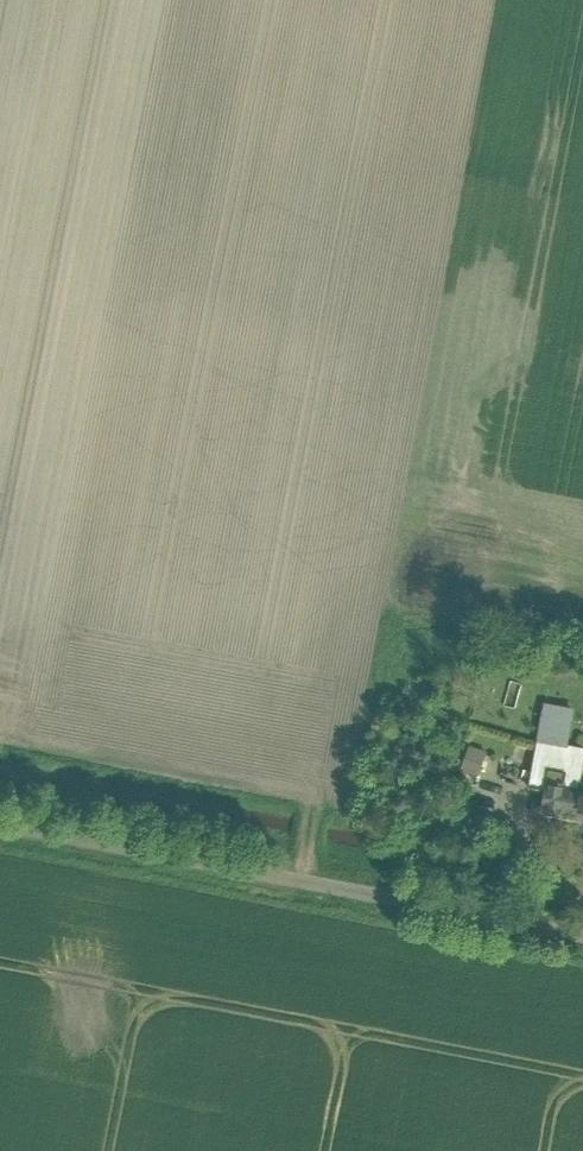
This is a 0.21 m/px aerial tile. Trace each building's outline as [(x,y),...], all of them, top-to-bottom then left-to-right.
[(468,742),(462,767),(481,772),(487,747),(468,742)] [(547,780),(542,812),(582,819),(582,786),(547,780)]
